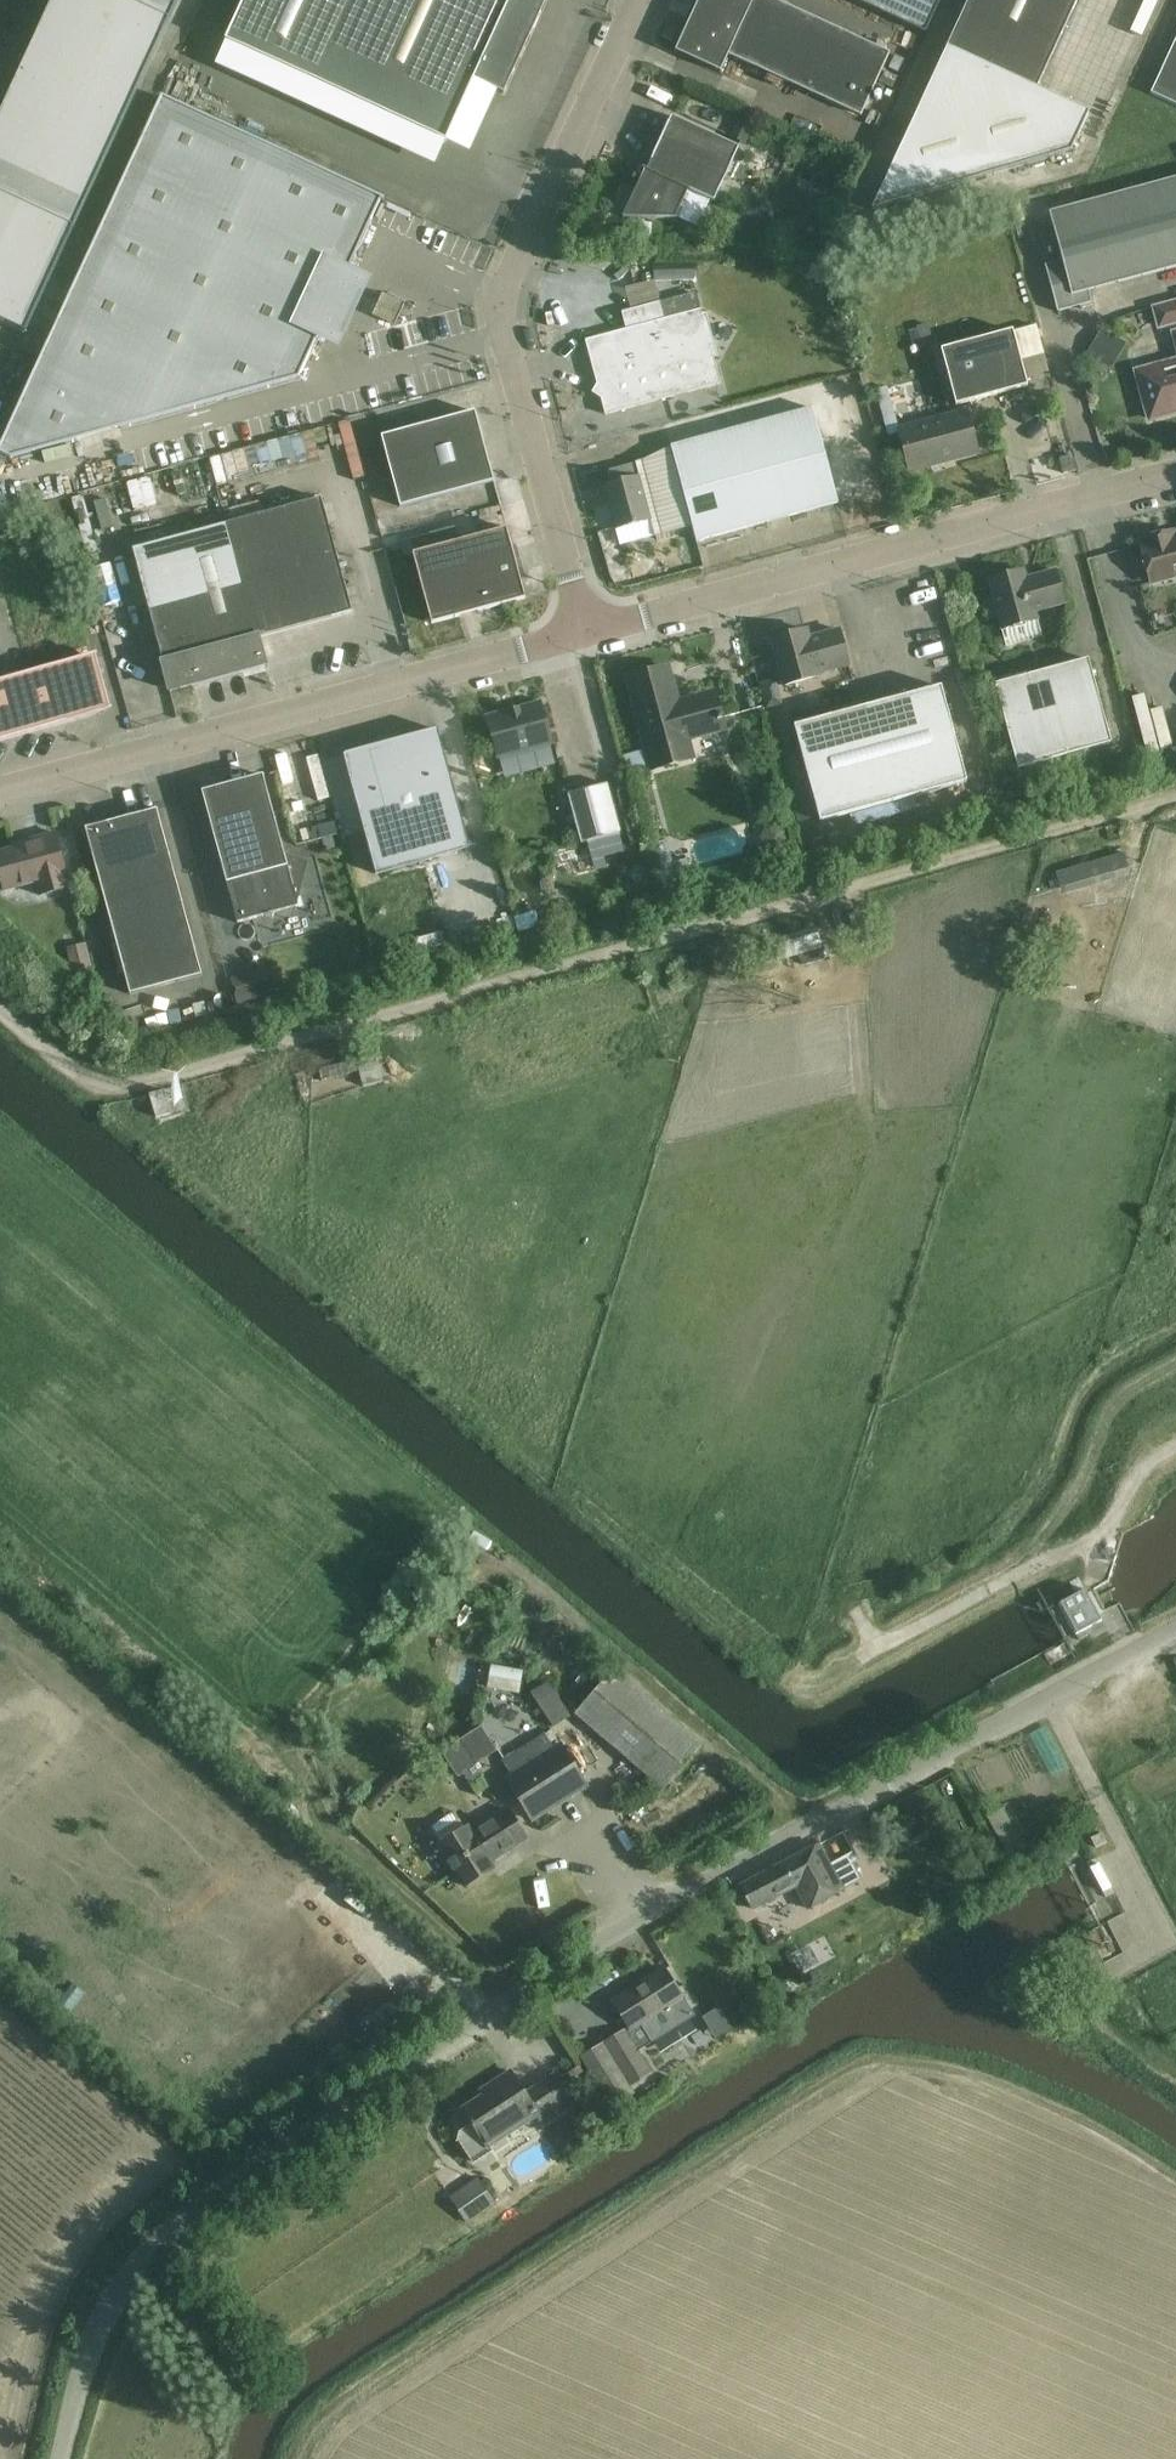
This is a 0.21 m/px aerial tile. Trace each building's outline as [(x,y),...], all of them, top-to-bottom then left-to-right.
[(31,50),(0,119),(0,324),(25,335),(180,0),(55,0),(31,50)] [(423,131),(445,141),(473,81),(503,94),(545,0),(245,0),(226,41),(423,131)] [(890,54),(771,0),(699,0),(675,52),(721,73),(728,56),(861,116),(890,54)] [(860,3),(925,34),(941,0),(853,0),(860,3)] [(947,48),(872,210),(1071,152),(1089,114),(1036,89),(1078,0),(969,0),(947,48)] [(31,50),(0,36),(0,119),(31,50)] [(1151,94),(1175,106),(1175,38),(1151,94)] [(0,448),(0,455),(0,454),(10,459),(299,379),(322,328),(332,332),(353,286),(343,282),(380,202),(383,203),(385,200),(162,97),(0,448)] [(739,148),(672,117),(647,170),(643,169),(642,171),(646,172),(625,219),(678,219),(690,191),(715,202),(739,148)] [(1164,182),(1175,222),(1175,179),(1164,182)] [(1164,182),(1049,213),(1062,261),(1045,265),(1058,312),(1092,303),(1089,292),(1175,268),(1175,222),(1164,182)] [(650,246),(640,246),(641,256),(650,256),(650,246)] [(654,281),(668,281),(668,289),(694,288),(694,281),(695,281),(694,260),(653,261),(654,281)] [(609,335),(586,341),(598,385),(603,384),(607,397),(601,398),(606,415),(629,409),(721,384),(701,310),(696,294),(622,314),(627,330),(609,335)] [(1154,308),(1159,327),(1175,323),(1175,303),(1154,308)] [(1101,330),(1086,355),(1102,365),(1117,339),(1101,330)] [(1028,387),(1021,363),(1013,331),(941,350),(950,383),(956,406),(1028,387)] [(1175,412),(1175,362),(1137,372),(1150,419),(1175,412)] [(671,447),(690,519),(696,542),(838,504),(813,409),(671,447)] [(400,507),(470,489),(494,482),(475,412),(381,437),(400,507)] [(899,432),(910,470),(976,452),(966,414),(899,432)] [(647,433),(672,428),(670,417),(645,422),(647,433)] [(242,474),(253,472),(247,445),(236,448),(242,474)] [(615,530),(651,521),(635,464),(609,471),(613,485),(604,487),(615,530)] [(170,692),(181,689),(265,666),(258,638),(352,613),(321,499),(133,550),(156,636),(163,663),(163,664),(170,692)] [(455,527),(403,542),(407,556),(413,554),(432,624),(525,599),(507,529),(459,542),(455,527)] [(1163,534),(1139,541),(1151,584),(1175,577),(1175,536),(1174,536),(1173,531),(1163,534)] [(988,581),(995,605),(1001,629),(1038,619),(1036,612),(1064,604),(1055,571),(1027,579),(1025,571),(988,581)] [(807,631),(771,640),(783,687),(819,677),(819,674),(849,666),(839,630),(820,636),(820,637),(810,640),(807,631)] [(104,713),(89,659),(78,662),(77,660),(0,681),(0,742),(92,717),(92,716),(104,713)] [(1088,660),(995,685),(1018,769),(1111,744),(1088,660)] [(628,679),(634,702),(652,770),(692,759),(687,739),(725,729),(715,693),(677,704),(668,668),(628,679)] [(775,680),(758,685),(765,711),(782,706),(775,680)] [(820,822),(967,783),(941,687),(794,727),(820,822)] [(485,717),(492,741),(497,759),(553,744),(542,702),(485,717)] [(438,730),(343,756),(376,875),(470,849),(438,730)] [(642,750),(623,755),(628,772),(646,768),(642,750)] [(263,776),(202,792),(238,924),(299,907),(263,776)] [(581,843),(620,833),(607,784),(568,795),(581,843)] [(85,829),(130,995),(202,976),(157,810),(85,829)] [(44,895),(68,889),(64,876),(66,875),(55,834),(13,845),(14,849),(0,853),(0,880),(2,880),(5,892),(37,883),(40,896),(44,895)] [(1080,867),(1057,874),(1063,896),(1130,876),(1124,854),(1104,860),(1097,836),(1069,844),(1073,854),(1076,853),(1080,867)] [(540,914),(560,909),(557,898),(537,904),(540,914)] [(816,929),(772,942),(778,962),(808,953),(810,962),(824,958),(816,929)] [(266,972),(249,977),(256,1002),(273,997),(266,972)] [(1102,1621),(1098,1614),(1085,1589),(1059,1604),(1076,1635),(1102,1621)] [(513,1651),(509,1674),(541,1680),(545,1658),(513,1651)] [(578,1715),(645,1774),(663,1790),(702,1746),(617,1671),(578,1715)] [(459,1741),(441,1753),(457,1778),(464,1774),(478,1796),(489,1789),(474,1766),(459,1741)] [(561,1745),(506,1779),(532,1820),(587,1786),(561,1745)] [(439,1846),(452,1866),(465,1887),(494,1869),(490,1862),(527,1839),(508,1810),(471,1834),(468,1828),(439,1846)] [(741,1887),(752,1908),(794,1886),(807,1910),(862,1881),(853,1864),(858,1862),(854,1853),(831,1865),(820,1844),(741,1887)] [(630,2028),(640,2022),(653,2042),(695,2015),(683,1995),(681,1996),(664,1969),(613,2003),(630,2028)] [(720,2007),(735,2026),(750,2014),(735,1995),(720,2007)] [(584,2059),(614,2104),(656,2077),(626,2031),(584,2059)] [(458,2139),(474,2164),(494,2151),(487,2140),(532,2111),(541,2125),(577,2102),(558,2073),(526,2094),(511,2072),(494,2083),(498,2090),(487,2097),(486,2095),(463,2110),(473,2125),(460,2134),(458,2139)] [(601,2105),(587,2114),(596,2128),(609,2119),(601,2105)] [(451,2199),(469,2225),(497,2206),(479,2179),(451,2199)]
